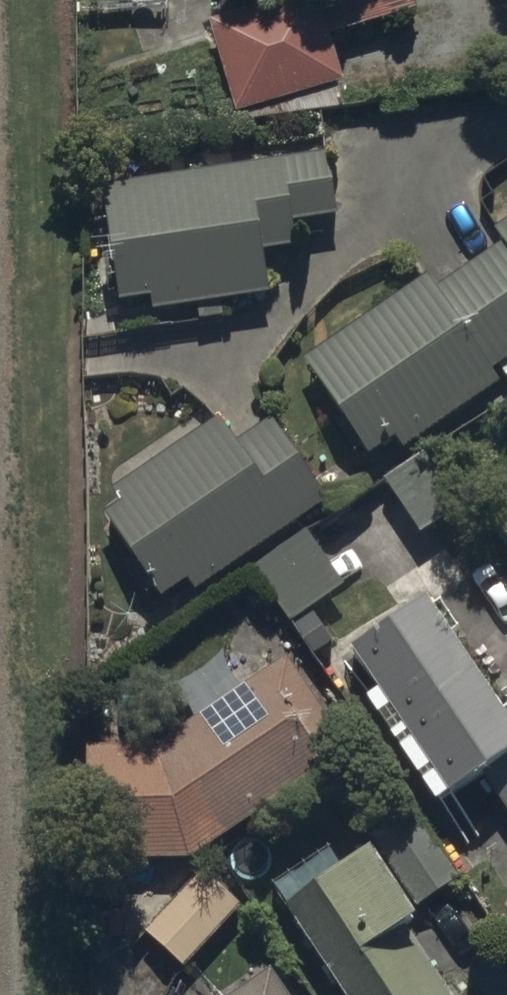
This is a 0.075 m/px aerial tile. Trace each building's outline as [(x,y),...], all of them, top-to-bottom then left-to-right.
[(211,19),(238,114),(348,82),(334,34),(421,9),(419,0),(278,0),(211,19)] [(330,152),(105,182),(121,301),(151,297),(153,310),(197,304),(199,320),(227,316),(224,298),(272,292),(266,251),(300,247),(297,221),(339,215),(330,152)] [(306,358),(372,453),(397,436),(404,447),(503,378),(506,384),(506,221),(498,227),(506,239),(441,285),(431,271),(306,358)] [(219,416),(109,486),(118,500),(104,509),(161,598),(191,578),(197,589),(245,558),(287,623),(347,585),(304,518),(330,502),(276,419),(237,444),(219,416)] [(442,441),(388,479),(426,533),(480,494),(442,441)] [(452,789),(484,767),(506,801),(506,710),(431,596),(356,646),(452,789)] [(195,720),(151,745),(88,744),(89,857),(189,857),(371,739),(354,707),(326,723),(288,655),(240,682),(225,655),(174,683),(195,720)] [(346,994),(455,994),(457,994),(411,923),(421,917),(417,910),(461,882),(420,820),(288,906),(346,994)] [(203,869),(145,929),(184,966),(242,906),(203,869)] [(271,970),(236,994),(289,994),(271,970)]
